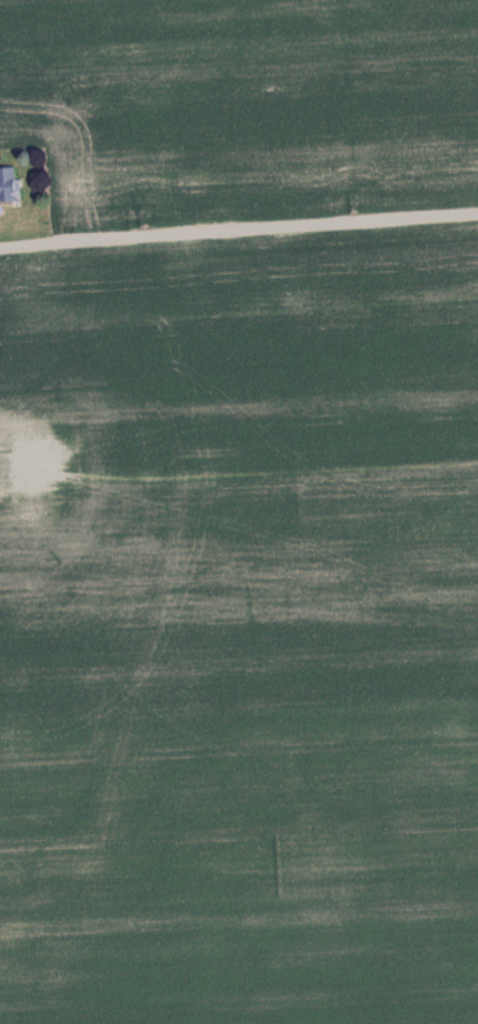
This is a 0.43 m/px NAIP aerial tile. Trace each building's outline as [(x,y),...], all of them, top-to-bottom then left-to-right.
[(19,204),(16,165),(0,166),(0,205),(19,204)]
